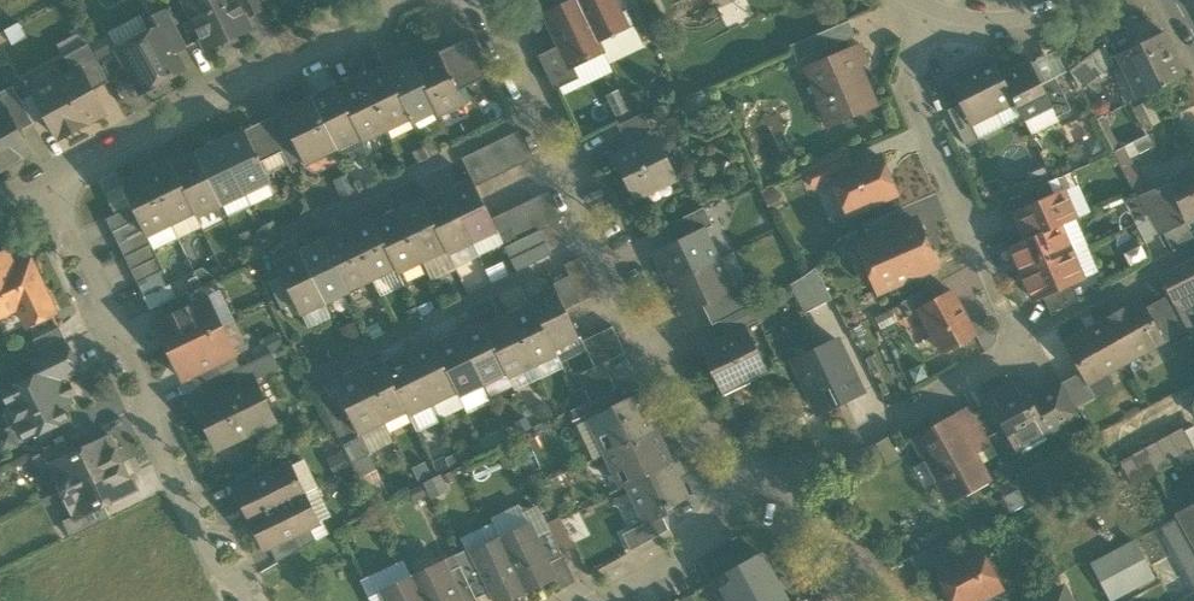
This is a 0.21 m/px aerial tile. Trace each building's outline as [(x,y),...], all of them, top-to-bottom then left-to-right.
[(207,51),(223,44),(237,37),(253,30),(247,18),(239,0),(183,0),(194,23),(196,22),(202,34),(199,35),(207,51)] [(247,18),(264,10),(260,0),(239,0),(247,18)] [(598,42),(578,0),(575,0),(547,13),(561,44),(572,66),(573,65),(602,51),(598,42)] [(598,42),(628,28),(621,12),(615,0),(578,0),(598,42)] [(621,12),(627,10),(638,4),(636,0),(615,0),(621,12)] [(159,26),(175,54),(187,47),(166,8),(146,19),(152,30),(159,26)] [(598,42),(602,51),(609,65),(645,48),(627,10),(621,12),(628,28),(598,42)] [(137,37),(149,31),(140,15),(109,32),(120,53),(140,42),(137,37)] [(808,38),(814,53),(854,35),(848,21),(808,38)] [(120,53),(142,93),(184,70),(175,54),(159,26),(152,30),(149,31),(137,37),(140,42),(120,53)] [(1120,61),(1138,99),(1153,92),(1185,76),(1163,32),(1116,55),(1120,61)] [(473,36),(465,39),(476,63),(484,59),(473,36)] [(786,48),(792,62),(814,53),(808,38),(800,42),(786,48)] [(438,52),(457,91),(484,79),(476,63),(465,39),(438,52)] [(80,68),(92,91),(109,82),(88,44),(65,57),(73,72),(80,68)] [(539,56),(555,90),(577,79),(579,78),(573,65),(572,66),(561,44),(538,55),(539,56)] [(1069,70),(1079,88),(1109,67),(1113,64),(1110,58),(1103,45),(1069,70)] [(817,102),(826,123),(873,103),(855,63),(865,58),(861,48),(809,70),(822,100),(817,102)] [(1056,50),(1030,64),(1041,84),(1055,77),(1066,71),(1056,50)] [(613,73),(609,65),(602,51),(573,65),(579,78),(577,79),(581,88),(613,73)] [(438,52),(414,64),(437,111),(439,115),(463,103),(457,91),(438,52)] [(960,104),(970,121),(995,108),(996,111),(1015,102),(1002,75),(993,58),(949,80),(960,104)] [(412,59),(388,71),(411,118),(413,122),(437,111),(414,64),(412,59)] [(1120,61),(1109,67),(1127,104),(1138,99),(1120,61)] [(1029,62),(1002,75),(1015,102),(1022,117),(1023,119),(1050,105),(1051,105),(1041,84),(1030,64),(1029,62)] [(386,67),(362,78),(387,129),(411,118),(388,71),(386,67)] [(47,116),(59,138),(86,123),(85,121),(103,111),(92,91),(80,68),(73,72),(34,93),(47,116)] [(1050,105),(1056,117),(1071,109),(1055,77),(1041,84),(1051,105),(1050,105)] [(362,78),(338,90),(361,137),(363,141),(387,129),(362,78)] [(19,131),(34,123),(21,100),(13,85),(0,92),(0,100),(4,107),(5,106),(19,131)] [(336,85),(312,97),(337,148),(361,137),(338,90),(336,85)] [(605,95),(619,124),(632,118),(618,89),(605,95)] [(629,94),(633,112),(648,108),(643,90),(629,94)] [(47,116),(34,93),(21,100),(34,123),(47,116)] [(337,149),(337,148),(312,97),(280,113),(292,139),(302,160),(305,165),(306,164),(303,159),(333,144),(336,150),(337,149)] [(1150,99),(1132,107),(1143,131),(1161,122),(1150,99)] [(996,111),(1003,126),(1022,117),(1015,102),(996,111)] [(947,110),(965,145),(978,138),(970,121),(960,104),(947,110)] [(1050,105),(1023,119),(1031,135),(1058,121),(1056,117),(1050,105)] [(31,153),(19,131),(5,106),(4,107),(0,109),(0,169),(31,153)] [(1003,126),(996,111),(995,108),(970,121),(978,138),(1003,126)] [(280,113),(267,120),(279,145),(292,139),(280,113)] [(617,125),(629,151),(655,138),(643,113),(633,117),(632,118),(619,124),(617,125)] [(282,151),(279,145),(267,120),(245,130),(260,162),(282,151)] [(245,130),(220,142),(245,193),(269,181),(266,175),(260,162),(245,130)] [(519,131),(504,138),(518,166),(532,159),(519,131)] [(1147,135),(1123,147),(1114,152),(1115,153),(1126,174),(1126,176),(1135,192),(1137,196),(1138,197),(1147,193),(1135,169),(1130,158),(1153,146),(1147,135)] [(337,148),(337,149),(344,162),(368,151),(363,141),(361,137),(337,148)] [(504,138),(490,145),(504,173),(518,166),(504,138)] [(621,166),(635,196),(674,178),(655,138),(629,151),(612,159),(616,168),(621,166)] [(282,151),(289,165),(289,166),(302,160),(292,139),(279,145),(282,151)] [(220,142),(196,153),(221,204),(245,193),(220,142)] [(490,145),(476,151),(490,180),(504,173),(490,145)] [(805,173),(806,173),(846,156),(848,155),(844,146),(801,165),(805,173)] [(289,165),(282,151),(260,162),(266,175),(289,165)] [(476,186),(490,180),(476,151),(462,158),(476,186)] [(170,160),(146,172),(171,223),(194,212),(196,216),(221,204),(196,153),(172,165),(170,160)] [(806,173),(812,188),(833,179),(832,177),(852,169),(846,156),(806,173)] [(833,179),(848,213),(872,203),(874,203),(882,200),(883,198),(895,193),(880,157),(852,169),(832,177),(833,179)] [(1188,228),(1193,225),(1193,167),(1167,180),(1169,184),(1185,222),(1188,228)] [(146,235),(171,223),(146,172),(121,184),(132,205),(132,206),(138,218),(144,231),(146,235)] [(358,192),(349,173),(332,181),(341,200),(358,192)] [(472,180),(448,192),(472,243),(496,231),(472,180)] [(1019,193),(1025,207),(1054,195),(1048,181),(1019,193)] [(116,212),(132,205),(121,184),(106,191),(116,212)] [(1079,184),(1063,191),(1075,218),(1091,211),(1079,184)] [(1157,233),(1159,236),(1163,233),(1185,222),(1169,184),(1147,193),(1138,197),(1143,206),(1150,220),(1157,233)] [(783,204),(774,186),(761,192),(769,211),(783,204)] [(1014,212),(1026,239),(1059,225),(1075,218),(1063,191),(1054,195),(1025,207),(1014,212)] [(422,199),(448,254),(472,243),(448,192),(425,203),(422,199)] [(548,192),(533,199),(547,227),(561,220),(548,192)] [(1136,227),(1143,240),(1157,233),(1150,220),(1143,206),(1138,197),(1137,196),(1135,192),(1121,198),(1136,227)] [(245,193),(221,204),(227,218),(251,207),(245,193)] [(398,211),(422,261),(445,250),(447,254),(448,254),(422,199),(398,210),(398,211)] [(540,230),(547,227),(533,199),(519,205),(533,233),(540,230)] [(519,240),(533,233),(519,205),(505,212),(519,240)] [(106,218),(112,231),(138,218),(132,206),(117,213),(106,218)] [(664,226),(672,243),(702,229),(703,230),(712,226),(704,207),(664,226)] [(862,225),(868,240),(908,223),(902,208),(862,225)] [(398,211),(374,223),(396,269),(398,272),(422,261),(398,211)] [(171,223),(178,239),(202,228),(196,216),(194,212),(171,223)] [(505,247),(519,240),(505,212),(491,219),(505,247)] [(372,217),(348,229),(373,280),(396,269),(374,223),(372,217)] [(144,231),(138,218),(112,231),(118,243),(144,231)] [(1075,218),(1059,225),(1071,252),(1086,245),(1075,218)] [(870,269),(879,291),(935,266),(915,220),(908,223),(868,240),(859,244),(860,247),(863,246),(873,268),(870,269)] [(1163,233),(1172,249),(1193,238),(1188,228),(1185,222),(1163,233)] [(146,235),(150,244),(153,251),(178,239),(171,223),(146,235)] [(1010,246),(1022,273),(1071,252),(1059,225),(1026,239),(1010,246)] [(348,229),(324,240),(349,291),(373,280),(348,229)] [(655,254),(669,283),(717,260),(703,230),(702,229),(672,243),(674,245),(655,254)] [(551,254),(540,230),(533,233),(519,240),(505,247),(516,271),(551,254)] [(118,243),(124,256),(150,244),(146,235),(144,231),(118,243)] [(472,243),(479,257),(503,245),(496,231),(472,243)] [(324,240),(300,252),(325,303),(349,291),(324,240)] [(479,257),(472,243),(448,254),(455,268),(479,257)] [(124,256),(131,270),(157,257),(153,251),(150,244),(124,256)] [(1098,271),(1086,245),(1071,252),(1082,278),(1098,271)] [(455,268),(448,254),(447,254),(445,250),(422,261),(431,280),(455,268)] [(300,315),(325,303),(300,252),(275,264),(282,277),(295,304),(300,315)] [(1082,278),(1071,252),(1022,273),(1033,299),(1042,295),(1071,283),(1082,278)] [(28,324),(53,312),(30,263),(12,271),(4,254),(0,256),(0,314),(18,305),(28,324)] [(137,283),(163,270),(157,257),(131,270),(137,283)] [(579,257),(564,264),(569,275),(582,301),(597,294),(590,278),(579,257)] [(1177,310),(1180,309),(1193,301),(1193,259),(1160,278),(1168,294),(1177,310)] [(732,290),(717,260),(669,283),(683,312),(701,303),(702,305),(732,291),(732,290)] [(790,285),(804,313),(832,299),(815,268),(803,277),(790,285)] [(396,269),(373,280),(381,297),(405,286),(398,272),(396,269)] [(163,270),(137,283),(143,295),(169,283),(163,270)] [(554,282),(566,308),(582,301),(569,275),(554,282)] [(282,310),(295,304),(282,277),(269,283),(282,310)] [(900,303),(908,316),(918,310),(946,294),(938,282),(900,303)] [(1042,295),(1051,315),(1079,300),(1071,283),(1042,295)] [(143,297),(150,310),(158,306),(176,298),(169,285),(143,297)] [(719,321),(751,306),(741,285),(732,290),(732,291),(702,305),(712,325),(719,321)] [(529,298),(532,303),(554,349),(579,337),(554,286),(529,298)] [(207,298),(221,327),(235,320),(220,289),(206,296),(207,298)] [(918,310),(941,352),(975,333),(968,321),(952,291),(946,294),(918,310)] [(158,306),(165,319),(193,305),(187,292),(176,298),(158,306)] [(1145,307),(1164,341),(1187,329),(1177,310),(1168,294),(1145,307)] [(155,323),(169,351),(221,327),(207,298),(193,305),(165,319),(155,323)] [(1140,298),(1103,319),(1127,362),(1164,341),(1145,307),(1140,298)] [(332,318),(325,303),(300,315),(308,330),(332,318)] [(557,354),(554,349),(532,303),(508,315),(533,366),(557,354)] [(759,323),(751,306),(719,321),(727,337),(745,328),(746,329),(759,323)] [(891,308),(874,317),(881,330),(898,322),(891,308)] [(509,377),(533,366),(508,315),(485,326),(483,321),(482,322),(509,377)] [(992,338),(979,315),(968,321),(975,333),(981,344),(992,338)] [(1108,373),(1127,362),(1103,319),(1064,341),(1082,373),(1088,384),(1108,373)] [(221,327),(234,355),(249,348),(235,320),(221,327)] [(508,377),(509,377),(482,322),(458,333),(459,334),(482,384),(483,384),(506,373),(508,377)] [(33,340),(40,355),(66,342),(59,327),(33,340)] [(234,355),(221,327),(169,351),(183,379),(191,376),(216,364),(234,355)] [(612,327),(597,334),(610,360),(625,353),(612,327)] [(701,349),(721,390),(747,377),(748,380),(766,372),(746,329),(745,328),(727,337),(701,349)] [(459,395),(482,384),(459,334),(435,346),(457,392),(459,395)] [(610,360),(597,334),(582,341),(594,367),(604,363),(610,360)] [(557,354),(561,363),(585,350),(579,337),(554,349),(557,354)] [(838,340),(793,361),(818,412),(862,390),(838,340)] [(433,403),(457,392),(435,346),(432,341),(408,352),(433,403)] [(80,371),(66,342),(40,355),(31,359),(38,374),(54,366),(61,380),(80,371)] [(409,415),(433,403),(408,352),(384,364),(407,410),(409,415)] [(233,373),(239,386),(254,379),(279,367),(273,354),(233,373)] [(533,366),(539,380),(563,368),(561,363),(557,354),(533,366)] [(216,364),(222,376),(240,368),(234,355),(216,364)] [(383,422),(407,410),(384,364),(382,359),(358,371),(383,422)] [(334,383),(339,381),(329,360),(307,371),(317,391),(334,383)] [(577,375),(584,388),(610,376),(604,363),(594,367),(577,375)] [(191,376),(197,388),(222,376),(216,364),(191,376)] [(19,427),(26,440),(68,420),(62,407),(72,402),(61,380),(54,366),(38,374),(2,391),(8,405),(5,414),(10,424),(19,427)] [(509,377),(513,387),(515,391),(539,380),(533,366),(509,377)] [(361,433),(383,422),(358,371),(339,381),(334,383),(358,434),(361,433)] [(483,384),(489,398),(513,387),(509,377),(508,377),(506,373),(483,384)] [(1063,383),(1075,406),(1094,395),(1088,384),(1082,373),(1063,383)] [(1088,384),(1094,395),(1114,384),(1108,373),(1088,384)] [(584,388),(590,401),(609,392),(616,389),(610,376),(584,388)] [(747,377),(721,390),(722,392),(748,380),(747,377)] [(196,407),(215,447),(244,433),(245,436),(274,421),(254,379),(239,386),(196,407)] [(1001,421),(1012,442),(1041,426),(1043,424),(1030,401),(1018,380),(987,398),(993,408),(991,414),(995,420),(1001,421)] [(334,383),(317,391),(341,442),(358,434),(334,383)] [(459,395),(465,408),(467,413),(490,401),(489,398),(483,384),(482,384),(459,395)] [(1044,432),(1045,434),(1079,416),(1062,384),(1030,401),(1043,424),(1041,426),(1044,432)] [(433,403),(441,419),(465,408),(459,395),(457,392),(433,403)] [(616,406),(609,392),(590,401),(570,411),(577,426),(590,420),(590,419),(616,406)] [(590,420),(606,453),(654,430),(637,396),(616,406),(590,419),(590,420)] [(433,403),(409,415),(418,433),(442,422),(441,419),(433,403)] [(923,460),(935,481),(940,478),(919,441),(955,420),(980,465),(998,455),(970,405),(911,438),(923,460)] [(593,459),(606,453),(590,420),(577,426),(593,459)] [(936,482),(945,498),(986,475),(980,465),(955,420),(919,441),(940,478),(935,481),(936,482)] [(361,433),(371,453),(393,442),(383,422),(361,433)] [(1193,451),(1193,425),(1183,430),(1193,451)] [(1041,426),(1012,442),(1016,448),(1044,432),(1041,426)] [(1132,487),(1156,474),(1193,453),(1193,451),(1183,430),(1181,427),(1118,461),(1132,487)] [(10,428),(0,433),(0,452),(2,455),(20,446),(10,428)] [(620,469),(627,485),(671,464),(654,430),(606,453),(615,471),(620,469)] [(358,434),(341,442),(351,463),(371,453),(361,433),(358,434)] [(32,457),(40,473),(52,467),(52,465),(78,453),(71,438),(32,457)] [(52,467),(64,491),(122,463),(110,438),(78,453),(52,465),(52,467)] [(352,471),(342,450),(326,458),(336,478),(352,471)] [(386,492),(371,453),(351,463),(369,500),(386,492)] [(289,467),(303,495),(318,488),(319,487),(305,459),(289,467)] [(935,481),(923,460),(910,467),(923,489),(936,482),(935,481)] [(134,489),(122,463),(64,491),(75,515),(76,517),(103,504),(134,489)] [(235,477),(241,490),(269,476),(263,463),(235,477)] [(687,498),(671,464),(627,485),(646,523),(646,524),(662,516),(670,513),(667,508),(687,498)] [(237,492),(251,520),(303,495),(289,467),(269,476),(241,490),(237,492)] [(620,469),(615,471),(623,488),(627,485),(620,469)] [(440,473),(422,481),(430,500),(449,491),(440,473)] [(331,516),(318,488),(303,495),(316,523),(331,516)] [(1018,488),(1002,497),(1011,513),(1027,504),(1018,488)] [(316,523),(303,495),(251,520),(264,548),(269,546),(297,532),(316,523)] [(1178,517),(1193,545),(1193,502),(1176,513),(1178,517)] [(62,521),(70,537),(110,519),(103,504),(76,517),(75,515),(62,521)] [(490,517),(492,522),(501,539),(529,526),(522,512),(518,504),(490,517)] [(538,505),(522,512),(529,526),(534,537),(550,529),(547,524),(538,505)] [(623,534),(631,551),(668,529),(662,516),(646,524),(646,523),(623,534)] [(575,550),(560,517),(547,524),(550,529),(563,556),(575,550)] [(1178,517),(1162,526),(1193,583),(1193,545),(1178,517)] [(460,537),(466,549),(474,567),(478,565),(473,553),(501,539),(492,522),(460,537)] [(529,526),(501,539),(525,590),(539,584),(537,580),(551,573),(547,564),(534,537),(529,526)] [(534,537),(547,564),(563,556),(550,529),(534,537)] [(269,546),(276,562),(304,547),(297,532),(269,546)] [(939,541),(950,561),(960,556),(948,536),(939,541)] [(525,590),(501,539),(473,553),(478,565),(491,591),(496,600),(503,600),(525,590)] [(909,584),(935,570),(950,561),(939,541),(898,564),(909,584)] [(1091,564),(1110,599),(1153,576),(1134,541),(1091,564)] [(952,600),(979,600),(992,594),(987,585),(989,579),(994,576),(996,568),(993,562),(985,559),(978,546),(960,556),(950,561),(935,570),(943,584),(942,589),(945,596),(950,597),(952,600)] [(455,555),(460,566),(475,598),(491,591),(478,565),(474,567),(466,549),(455,555)] [(729,600),(787,600),(762,554),(717,579),(729,600)] [(360,580),(368,598),(383,591),(412,577),(403,559),(360,580)] [(412,577),(423,600),(461,600),(447,572),(442,563),(412,577)] [(475,598),(460,566),(447,572),(461,600),(477,600),(475,598)] [(1001,589),(994,576),(989,579),(987,585),(992,594),(1001,589)] [(412,577),(383,591),(388,600),(423,600),(412,577)] [(1061,589),(1039,600),(1068,600),(1061,589)] [(370,600),(388,600),(383,591),(368,598),(370,600)]
